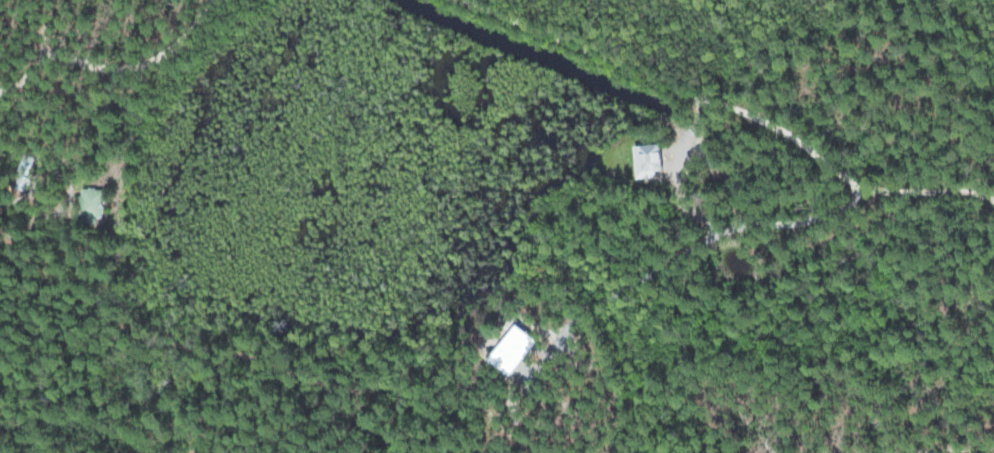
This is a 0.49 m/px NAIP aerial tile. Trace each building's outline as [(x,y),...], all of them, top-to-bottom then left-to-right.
[(651,176),(651,171),(660,170),(657,142),(629,145),(632,178),(651,176)] [(19,183),(31,188),(45,158),(33,153),(19,183)] [(87,218),(113,218),(114,188),(88,187),(87,218)] [(532,340),(508,323),(481,359),(505,377),(532,340)]
